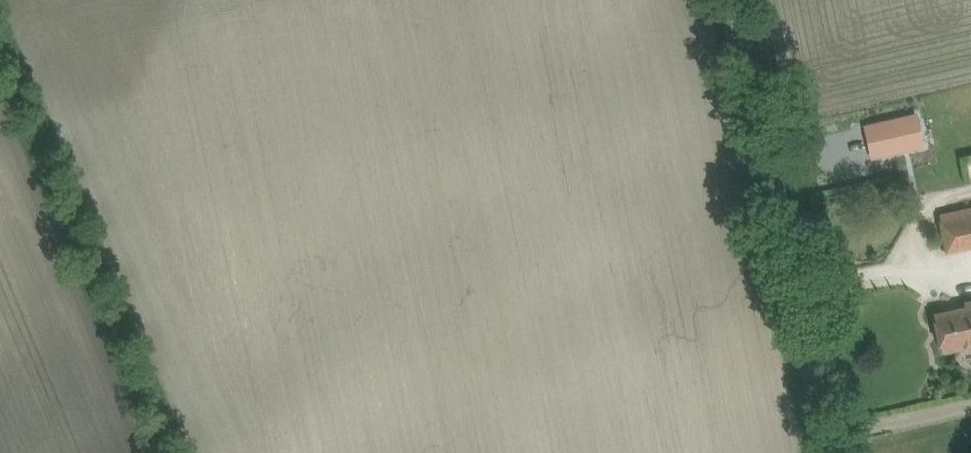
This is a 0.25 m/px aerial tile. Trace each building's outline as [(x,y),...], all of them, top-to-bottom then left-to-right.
[(924,146),(916,114),(866,126),(873,157),(924,146)] [(966,304),(967,308),(935,315),(943,351),(970,345),(970,303),(966,304)]
